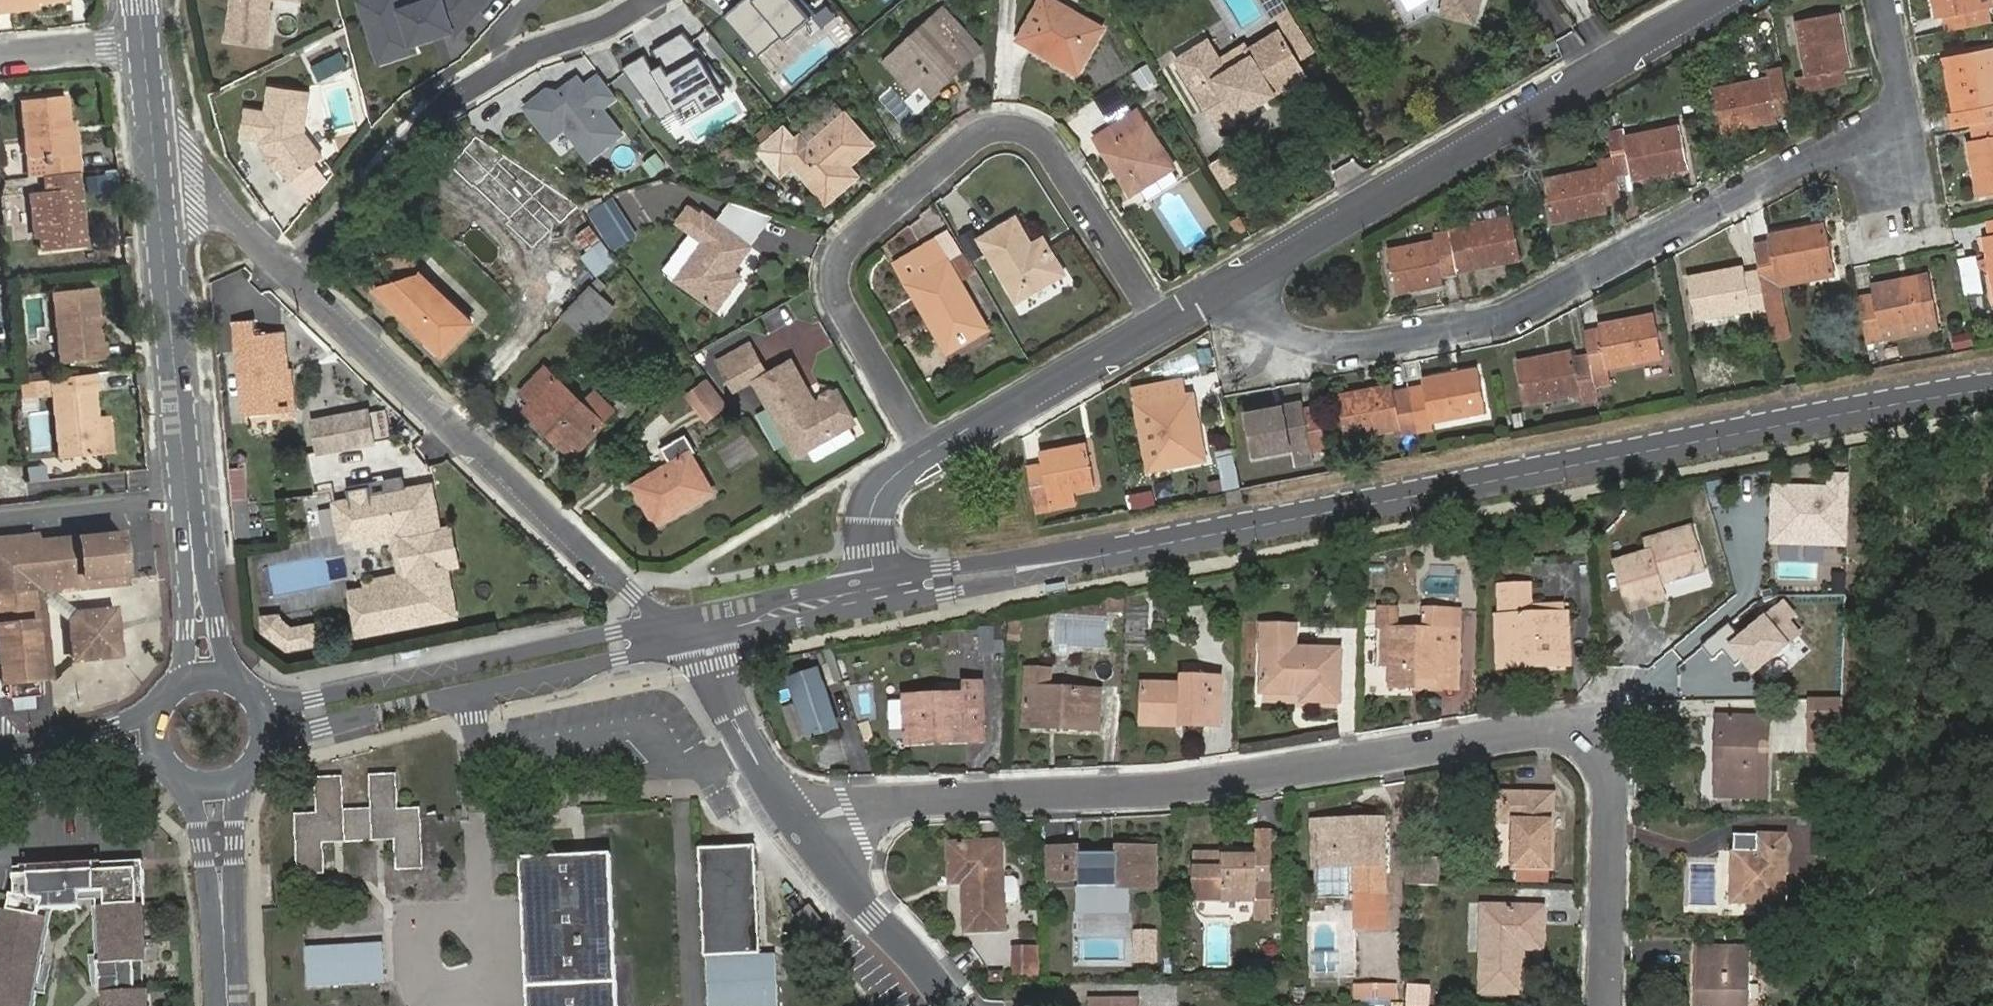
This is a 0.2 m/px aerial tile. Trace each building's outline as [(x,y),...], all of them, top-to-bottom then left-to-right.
[(9,11),(8,6),(66,0),(0,0),(0,12),(9,11)] [(218,31),(244,37),(251,5),(262,8),(263,0),(225,0),(218,31)] [(357,7),(360,19),(396,8),(394,0),(380,0),(357,7)] [(375,68),(411,57),(409,50),(448,38),(452,41),(491,0),(439,0),(437,3),(441,17),(423,22),(419,8),(398,15),(396,8),(360,19),(375,68)] [(805,0),(740,0),(722,15),(757,56),(782,34),(785,37),(815,12),(805,0)] [(1051,0),(1041,0),(1019,40),(1077,73),(1102,28),(1051,0)] [(1270,17),(1277,14),(1288,7),(1284,0),(1260,0),(1270,17)] [(1936,17),(1943,16),(1946,32),(1990,24),(1986,8),(1992,7),(1991,0),(1933,0),(1936,17)] [(437,3),(419,8),(423,22),(441,17),(437,3)] [(251,5),(244,37),(255,39),(262,8),(251,5)] [(965,55),(955,44),(966,34),(942,7),(882,62),(912,95),(921,87),(926,92),(965,55)] [(1277,14),(1295,43),(1306,37),(1288,7),(1277,14)] [(1839,13),(1796,20),(1806,76),(1796,78),(1799,93),(1845,84),(1842,69),(1849,68),(1839,13)] [(623,67),(663,118),(677,110),(695,99),(703,112),(724,99),(716,86),(725,81),(682,31),(653,49),(662,63),(654,69),(645,54),(623,67)] [(1218,128),(1305,75),(1278,31),(1247,50),(1252,57),(1228,72),(1208,41),(1176,60),(1218,128)] [(1949,56),(1960,111),(1949,113),(1952,129),(1971,125),(1992,121),(1992,48),(1949,56)] [(308,67),(314,81),(331,73),(324,59),(308,67)] [(1769,78),(1713,89),(1722,132),(1778,121),(1776,113),(1791,110),(1783,67),(1767,70),(1769,78)] [(1147,68),(1133,77),(1143,94),(1158,85),(1147,68)] [(546,89),(525,106),(550,137),(564,126),(589,157),(621,132),(600,107),(616,94),(599,73),(587,83),(580,74),(556,93),(549,92),(546,89)] [(243,116),(241,143),(261,145),(261,149),(287,184),(319,160),(301,136),(305,96),(265,92),(263,118),(243,116)] [(39,158),(41,176),(78,173),(73,123),(68,124),(65,96),(20,101),(26,159),(39,158)] [(671,131),(685,123),(677,110),(663,118),(671,131)] [(1137,111),(1096,137),(1131,194),(1173,167),(1137,111)] [(760,150),(778,171),(790,161),(826,201),(849,182),(840,172),(871,145),(844,115),(809,145),(800,137),(794,141),(784,129),(776,135),(760,150)] [(1968,142),(1978,197),(1992,194),(1992,121),(1971,125),(1974,140),(1968,142)] [(1622,129),(1608,132),(1613,158),(1616,174),(1631,172),(1632,179),(1687,168),(1679,126),(1623,136),(1622,129)] [(760,150),(776,135),(769,127),(752,141),(760,150)] [(1616,174),(1613,158),(1598,161),(1599,168),(1543,179),(1552,221),(1608,211),(1606,203),(1621,200),(1616,174)] [(85,247),(78,173),(41,176),(42,192),(29,194),(34,239),(38,239),(40,251),(85,247)] [(604,238),(627,222),(612,199),(588,214),(604,238)] [(577,210),(565,218),(588,251),(601,242),(577,210)] [(1449,231),(1456,272),(1520,259),(1512,216),(1462,225),(1463,228),(1449,231)] [(1048,247),(1037,254),(1015,219),(981,239),(1017,301),(1063,274),(1048,247)] [(1990,235),(1983,237),(1992,288),(1992,219),(1987,220),(1990,235)] [(718,224),(678,280),(717,308),(740,277),(733,271),(749,247),(718,224)] [(1784,311),(1778,278),(1829,267),(1821,224),(1769,234),(1771,241),(1754,244),(1759,271),(1767,314),(1784,311)] [(972,231),(959,238),(972,259),(984,251),(972,231)] [(1441,276),(1457,273),(1456,272),(1449,231),(1434,234),(1435,241),(1389,250),(1396,292),(1443,283),(1441,276)] [(957,279),(973,270),(964,252),(934,269),(922,249),(896,264),(926,315),(931,313),(948,343),(983,322),(957,279)] [(1965,295),(1982,292),(1975,257),(1959,260),(1965,295)] [(1759,271),(1744,273),(1743,266),(1687,277),(1695,320),(1750,309),(1752,317),(1767,314),(1759,271)] [(418,273),(374,287),(443,354),(472,324),(418,273)] [(1866,344),(1881,341),(1879,331),(1932,320),(1925,275),(1871,285),(1872,294),(1857,296),(1866,344)] [(578,327),(604,300),(589,287),(563,314),(578,327)] [(95,288),(51,293),(59,364),(103,359),(99,323),(95,288)] [(613,309),(604,300),(578,327),(587,336),(613,309)] [(1788,336),(1784,311),(1767,314),(1772,340),(1788,336)] [(1599,329),(1584,332),(1588,355),(1589,358),(1594,386),(1610,383),(1606,367),(1661,357),(1654,314),(1598,325),(1599,329)] [(255,319),(234,322),(244,415),(286,411),(282,369),(287,368),(284,331),(256,334),(255,319)] [(1970,333),(1953,337),(1955,349),(1972,345),(1970,333)] [(748,346),(719,362),(734,388),(754,377),(757,381),(756,381),(798,454),(856,420),(838,390),(836,391),(831,390),(824,394),(823,399),(814,404),(790,361),(764,376),(762,372),(763,372),(748,346)] [(1571,350),(1516,361),(1524,404),(1580,393),(1582,401),(1596,398),(1594,386),(1589,358),(1588,355),(1573,357),(1571,350)] [(594,389),(582,402),(544,367),(520,393),(531,403),(525,410),(554,438),(561,431),(580,448),(616,410),(594,389)] [(1486,411),(1478,368),(1422,379),(1423,386),(1409,388),(1417,431),(1431,428),(1430,421),(1486,411)] [(100,454),(91,374),(50,378),(50,380),(51,396),(57,458),(100,454)] [(1139,389),(1161,385),(1159,375),(1137,379),(1139,389)] [(51,396),(50,380),(19,384),(21,399),(51,396)] [(703,403),(716,393),(706,381),(688,396),(697,408),(703,403)] [(1137,405),(1150,403),(1162,467),(1204,458),(1192,395),(1184,396),(1181,381),(1161,385),(1139,389),(1134,390),(1137,405)] [(1392,385),(1337,395),(1345,437),(1400,426),(1402,434),(1417,431),(1409,388),(1393,391),(1392,385)] [(712,415),(725,405),(716,393),(703,403),(712,415)] [(1302,402),(1247,412),(1254,455),(1310,445),(1311,452),(1326,449),(1318,406),(1303,409),(1302,402)] [(368,411),(312,420),(319,452),(373,442),(368,411)] [(663,449),(671,463),(633,485),(656,524),(712,491),(689,453),(693,451),(684,436),(663,449)] [(1042,464),(1027,467),(1034,505),(1049,503),(1047,495),(1095,486),(1086,443),(1040,453),(1042,464)] [(1226,487),(1243,485),(1238,445),(1221,447),(1226,487)] [(29,463),(31,478),(45,477),(44,462),(29,463)] [(1824,487),(1767,485),(1766,547),(1847,549),(1849,473),(1825,472),(1824,487)] [(1130,507),(1155,503),(1151,483),(1127,487),(1130,507)] [(430,485),(332,504),(339,541),(355,538),(397,530),(407,581),(365,590),(349,592),(357,636),(455,617),(445,568),(456,566),(449,528),(438,530),(430,485)] [(397,530),(355,538),(357,547),(392,540),(398,576),(363,582),(365,590),(407,581),(397,530)] [(119,533),(36,542),(40,580),(123,573),(119,533)] [(1650,559),(1617,569),(1629,612),(1665,601),(1660,585),(1704,572),(1693,536),(1647,548),(1650,559)] [(30,581),(26,542),(0,545),(0,584),(30,581)] [(1567,636),(1567,615),(1532,616),(1530,584),(1496,587),(1500,667),(1522,666),(1522,661),(1560,659),(1560,636),(1567,636)] [(0,682),(4,681),(39,678),(40,678),(31,591),(0,594),(0,679),(0,682)] [(1727,624),(1702,646),(1714,659),(1724,651),(1737,666),(1742,661),(1755,676),(1800,637),(1790,625),(1799,618),(1783,600),(1740,638),(1727,624)] [(73,659),(119,655),(114,608),(76,612),(68,621),(73,659)] [(1444,675),(1459,675),(1460,611),(1424,610),(1424,630),(1395,629),(1396,610),(1380,609),(1379,665),(1390,665),(1390,687),(1414,688),(1414,682),(1443,682),(1444,675)] [(276,616),(263,617),(265,631),(286,648),(314,643),(312,628),(288,633),(276,623),(276,616)] [(1338,702),(1339,651),(1294,649),(1294,627),(1262,626),(1262,648),(1263,649),(1262,692),(1303,694),(1303,701),(1338,702)] [(1023,727),(1099,731),(1101,691),(1050,688),(1051,670),(1026,669),(1023,727)] [(1227,728),(1228,672),(1184,671),(1184,680),(1142,679),(1141,726),(1227,728)] [(810,739),(839,729),(819,672),(791,682),(810,739)] [(39,678),(4,681),(6,698),(41,695),(39,678)] [(941,743),(984,742),(981,684),(965,684),(965,695),(904,698),(906,745),(923,744),(923,739),(941,739),(941,743)] [(906,745),(904,698),(891,699),(894,745),(906,745)] [(1842,724),(1843,699),(1811,700),(1811,724),(1842,724)] [(1718,737),(1726,737),(1725,760),(1717,760),(1716,796),(1765,797),(1768,718),(1719,717),(1718,737)] [(1842,739),(1842,724),(1811,724),(1811,739),(1842,739)] [(296,816),(299,873),(322,872),(321,842),(397,837),(398,868),(422,867),(418,810),(396,811),(394,776),(372,777),(373,811),(342,812),(340,779),(317,780),(318,815),(296,816)] [(1515,867),(1549,868),(1551,794),(1499,793),(1499,821),(1515,821),(1513,867),(1515,867)] [(1355,891),(1384,891),(1383,819),(1360,820),(1360,828),(1312,829),(1313,867),(1317,867),(1355,866),(1355,891)] [(1254,901),(1254,919),(1272,919),(1272,832),(1255,832),(1255,856),(1221,856),(1221,854),(1193,853),(1193,900),(1254,901)] [(1734,850),(1732,902),(1784,903),(1786,836),(1756,836),(1756,850),(1734,850)] [(1000,841),(948,844),(950,883),(963,882),(965,931),(1004,930),(1003,904),(1014,903),(1018,899),(1017,881),(1013,877),(1001,878),(1000,841)] [(707,955),(710,1005),(779,1005),(778,985),(776,951),(757,952),(752,848),(702,851),(707,955)] [(1155,848),(1115,848),(1115,853),(1056,853),(1056,888),(1155,888),(1155,848)] [(616,854),(521,860),(528,1005),(624,1005),(616,854)] [(1437,859),(1406,859),(1405,885),(1437,886),(1437,859)] [(98,864),(99,889),(108,889),(110,923),(106,923),(108,960),(101,960),(102,990),(110,989),(111,1005),(146,1005),(144,988),(137,988),(135,960),(142,959),(141,937),(134,938),(132,919),(137,903),(144,902),(141,862),(98,864)] [(98,864),(83,865),(84,890),(99,889),(98,864)] [(33,982),(31,982),(37,947),(40,948),(46,915),(43,914),(45,904),(85,901),(84,890),(83,865),(15,869),(16,889),(12,888),(9,904),(16,905),(12,924),(5,922),(2,943),(3,943),(0,960),(0,1005),(29,1005),(33,982)] [(1317,897),(1355,897),(1355,891),(1355,866),(1317,867),(1317,897)] [(1515,867),(1515,883),(1549,883),(1549,868),(1515,867)] [(1385,928),(1384,891),(1355,891),(1355,897),(1356,928),(1385,928)] [(1543,907),(1483,905),(1480,992),(1521,992),(1522,949),(1542,949),(1543,907)] [(379,939),(303,941),(304,980),(380,978),(379,939)] [(1017,948),(1017,961),(1040,960),(1040,947),(1017,948)] [(1745,984),(1750,984),(1750,949),(1700,948),(1700,998),(1694,998),(1694,1005),(1745,1005),(1745,984)] [(1040,960),(1017,961),(1017,974),(1040,974),(1040,960)] [(1423,1005),(1432,1005),(1434,984),(1409,982),(1407,1005),(1423,1005)] [(1355,986),(1355,999),(1396,998),(1396,985),(1355,986)]
